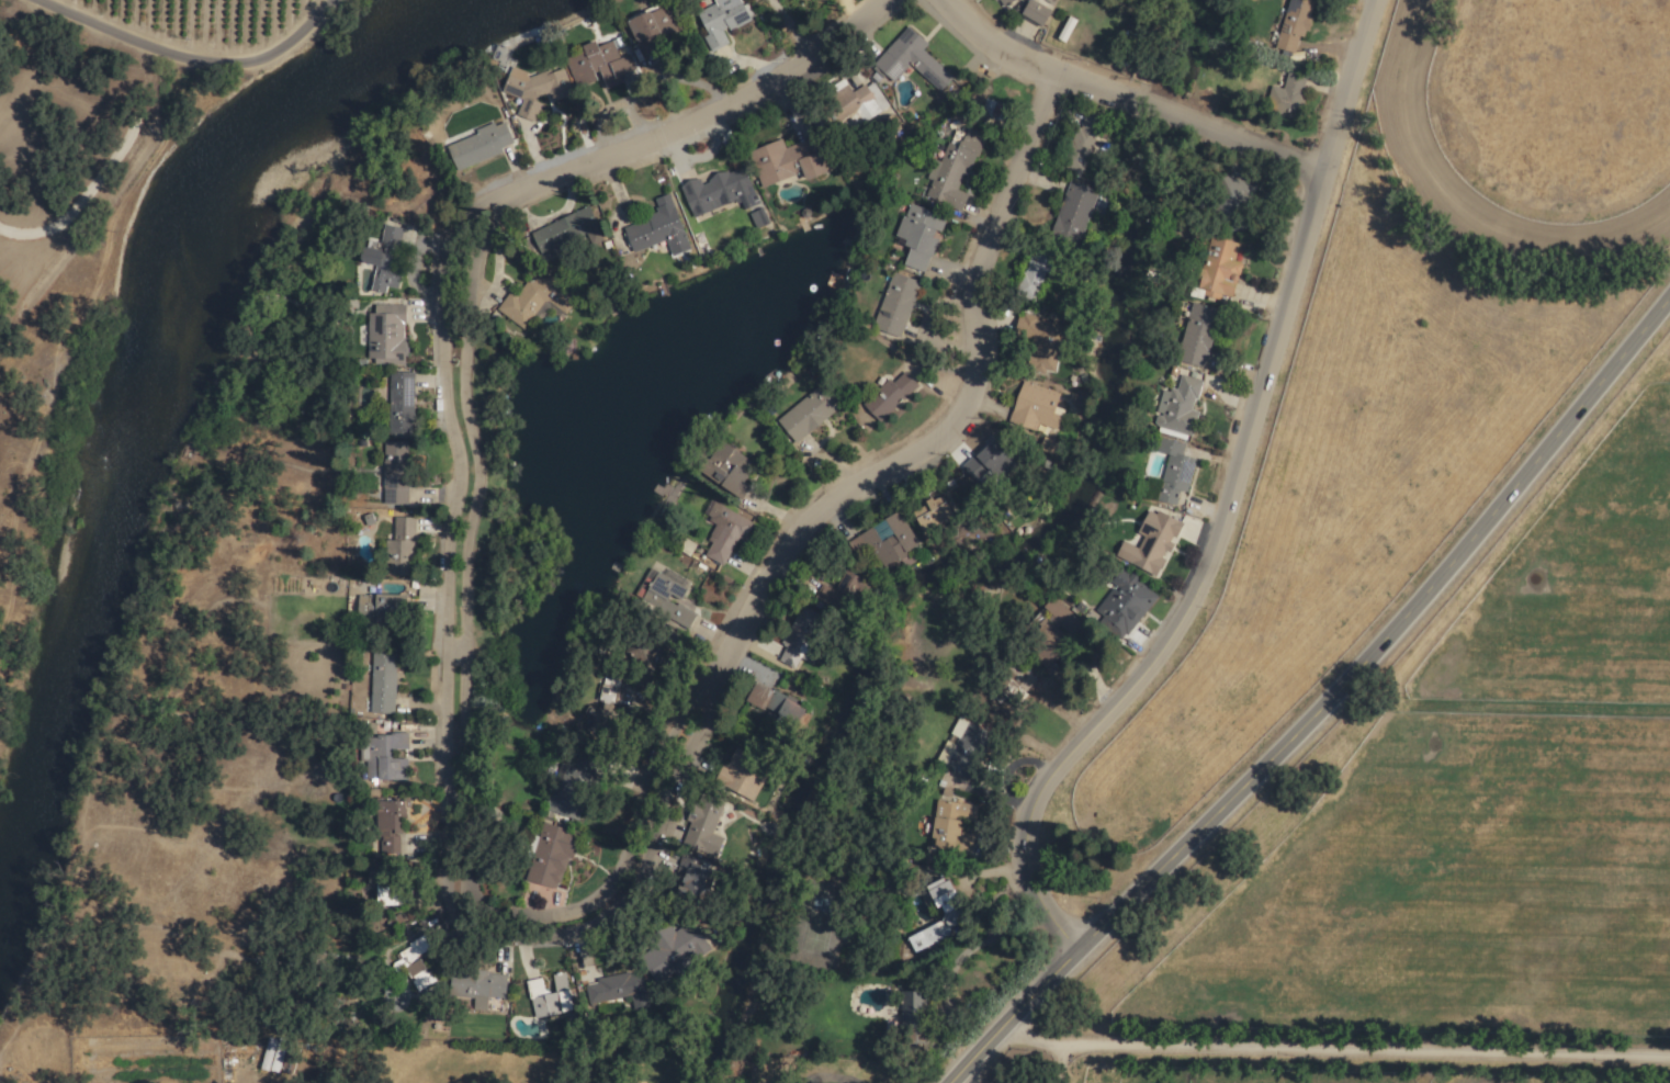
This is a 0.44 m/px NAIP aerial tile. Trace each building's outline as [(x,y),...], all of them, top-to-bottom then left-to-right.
[(705,36),(701,38),(709,53),(727,45),(722,33),(735,26),(731,19),(744,13),(738,0),(711,0),(713,4),(695,13),(705,36)] [(1000,9),(1016,0),(995,0),(1000,9)] [(1029,0),(1028,0),(1019,16),(1040,29),(1050,13),(1029,0)] [(1297,37),(1306,39),(1313,1),(1308,0),(1285,0),(1276,50),(1294,54),(1297,37)] [(640,58),(661,50),(655,37),(674,29),(664,4),(624,20),(640,58)] [(952,78),(921,51),(927,45),(906,27),(872,66),(892,83),(908,65),(939,93),(952,78)] [(612,43),(596,49),(593,40),(580,45),(581,50),(563,57),(574,88),(600,78),(604,88),(621,82),(618,75),(634,69),(628,54),(618,58),(612,43)] [(572,94),(562,68),(558,70),(554,80),(549,69),(527,77),(525,72),(509,66),(502,88),(504,93),(521,99),(515,115),(534,121),(540,106),(536,97),(546,93),(549,99),(554,101),(572,94)] [(1280,90),(1274,88),(1267,104),(1295,115),(1305,90),(1302,88),(1306,77),(1288,71),(1280,90)] [(810,104),(817,126),(862,113),(859,103),(871,99),(867,86),(849,91),(849,92),(810,104)] [(1062,167),(1079,174),(1100,121),(1083,114),(1062,167)] [(502,153),(500,147),(511,143),(503,122),(444,144),(454,171),(502,153)] [(925,199),(961,211),(966,194),(956,191),(963,170),(970,172),(982,135),(964,129),(959,146),(944,141),(925,199)] [(759,188),(800,173),(803,180),(824,172),(812,137),(783,147),(780,139),(746,151),(759,188)] [(690,218),(737,199),(741,209),(756,203),(741,165),(699,182),(697,178),(677,186),(690,218)] [(1255,186),(1225,174),(1210,208),(1229,216),(1233,206),(1245,211),(1255,186)] [(1097,191),(1068,181),(1050,231),(1079,241),(1097,191)] [(622,227),(630,252),(664,240),(669,255),(688,249),(669,193),(651,199),(657,215),(622,227)] [(945,218),(907,203),(893,239),(909,245),(901,265),(923,273),(938,236),(945,218)] [(596,227),(587,206),(553,220),(551,216),(541,220),(544,227),(530,233),(538,253),(555,245),(596,227)] [(398,250),(402,229),(383,224),(378,245),(398,250)] [(1238,243),(1215,237),(1202,289),(1205,290),(1203,296),(1218,300),(1219,295),(1231,298),(1240,263),(1233,261),(1238,243)] [(1044,273),(1052,276),(1060,253),(1033,244),(1016,293),(1034,300),(1044,273)] [(400,267),(389,265),(392,252),(360,246),(356,266),(362,267),(357,289),(383,295),(385,287),(395,289),(400,267)] [(899,338),(919,282),(889,271),(868,327),(899,338)] [(543,300),(565,314),(576,296),(554,282),(539,273),(532,284),(524,279),(501,314),(524,329),(543,300)] [(1204,368),(1220,310),(1191,302),(1176,361),(1204,368)] [(404,305),(373,305),(372,313),(366,313),(365,332),(357,332),(357,344),(366,344),(365,363),(402,364),(404,305)] [(1029,368),(1052,371),(1055,349),(1063,350),(1066,325),(1028,320),(1025,341),(1033,341),(1029,368)] [(878,422),(917,385),(901,369),(862,405),(878,422)] [(411,372),(387,372),(388,434),(412,434),(411,372)] [(1058,392),(1020,380),(1006,424),(1022,429),(1024,420),(1056,430),(1062,410),(1054,407),(1058,392)] [(840,404),(820,382),(776,422),(796,444),(840,404)] [(960,466),(975,483),(1006,454),(991,438),(960,466)] [(1194,459),(1180,455),(1183,444),(1161,439),(1158,452),(1167,454),(1156,501),(1175,505),(1178,491),(1186,492),(1194,459)] [(382,504),(405,504),(405,460),(405,441),(382,441),(382,504)] [(752,464),(721,441),(699,470),(738,499),(748,487),(740,481),(752,464)] [(701,554),(722,565),(736,538),(742,541),(752,523),(713,502),(704,520),(716,526),(701,554)] [(1156,574),(1165,552),(1169,553),(1181,522),(1147,509),(1138,531),(1144,533),(1138,549),(1127,544),(1120,560),(1156,574)] [(882,567),(918,545),(897,511),(882,520),(888,531),(879,537),(873,527),(846,543),(856,559),(872,550),(882,567)] [(689,581),(661,567),(644,604),(689,626),(695,612),(678,604),(689,581)] [(1094,611),(1124,634),(1155,594),(1120,568),(1109,582),(1113,586),(1094,611)] [(356,594),(355,620),(389,621),(390,612),(404,612),(405,596),(356,594)] [(800,606),(773,658),(793,669),(821,617),(800,606)] [(393,714),(395,654),(370,653),(369,697),(364,697),(364,713),(393,714)] [(650,674),(631,667),(626,679),(646,686),(650,674)] [(1006,678),(996,690),(1013,705),(1035,681),(1023,669),(1012,682),(1006,678)] [(615,703),(618,681),(602,679),(599,701),(615,703)] [(991,734),(956,717),(947,738),(946,737),(934,762),(970,779),(991,734)] [(407,735),(362,736),(364,780),(406,779),(405,758),(394,759),(394,751),(407,750),(407,735)] [(752,802),(768,767),(747,757),(748,755),(731,747),(714,784),(752,802)] [(598,760),(569,752),(552,814),(577,821),(584,796),(588,797),(598,760)] [(724,797),(706,791),(701,805),(694,803),(680,845),(716,857),(722,838),(712,834),(724,797)] [(975,805),(938,800),(935,819),(923,817),(920,836),(930,837),(928,848),(952,851),(953,847),(970,850),(972,834),(958,832),(960,819),(973,821),(975,805)] [(553,841),(556,827),(540,823),(525,882),(558,891),(570,845),(553,841)] [(410,905),(410,890),(394,890),(394,871),(374,872),(374,906),(410,905)] [(905,937),(912,952),(951,935),(948,927),(966,919),(946,877),(926,886),(941,921),(905,937)] [(415,991),(432,983),(418,955),(430,949),(425,939),(387,958),(394,974),(404,969),(415,991)] [(673,972),(661,953),(643,965),(655,984),(673,972)] [(505,973),(449,970),(448,997),(472,999),(471,1009),(486,1009),(486,998),(504,999),(505,973)] [(632,1010),(648,1007),(643,986),(630,989),(626,972),(597,979),(602,998),(628,992),(632,1010)] [(570,1012),(564,973),(550,975),(553,993),(543,995),(540,978),(525,980),(531,1018),(570,1012)] [(911,992),(899,992),(898,1029),(910,1029),(911,992)]
